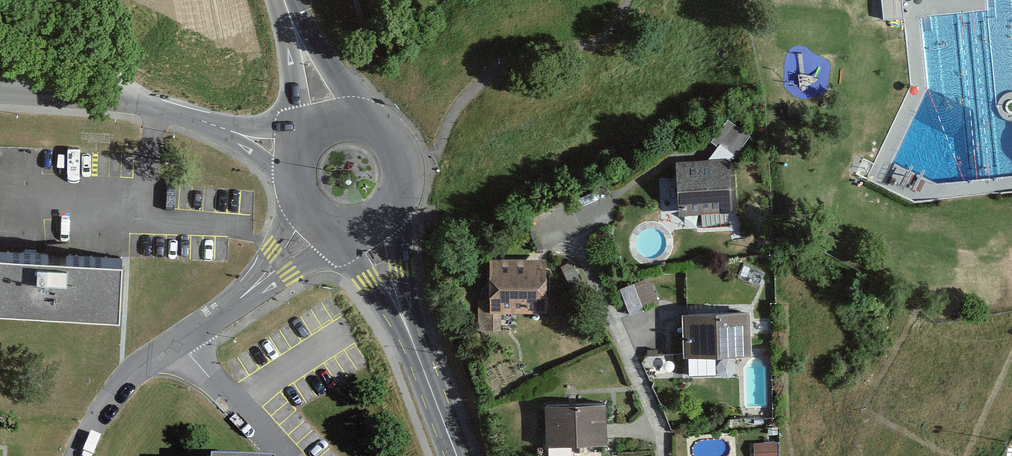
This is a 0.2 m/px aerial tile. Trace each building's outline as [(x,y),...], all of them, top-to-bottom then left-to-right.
[(884,13),(906,11),(905,0),(883,0),(884,13)] [(748,134),(728,119),(712,139),(732,155),(748,134)] [(728,159),(677,160),(678,211),(701,210),(729,210),(728,159)] [(729,223),(729,210),(701,210),(701,224),(729,223)] [(0,251),(0,304),(117,310),(119,256),(0,251)] [(544,257),(489,258),(489,300),(489,311),(500,311),(544,311),(544,257)] [(630,312),(659,300),(650,277),(620,289),(630,312)] [(489,311),(489,300),(477,300),(477,329),(500,329),(500,311),(489,311)] [(749,311),(683,311),(683,352),(689,352),(689,373),(713,373),(714,352),(749,353),(749,311)] [(606,403),(547,404),(548,444),(607,442),(606,403)]
